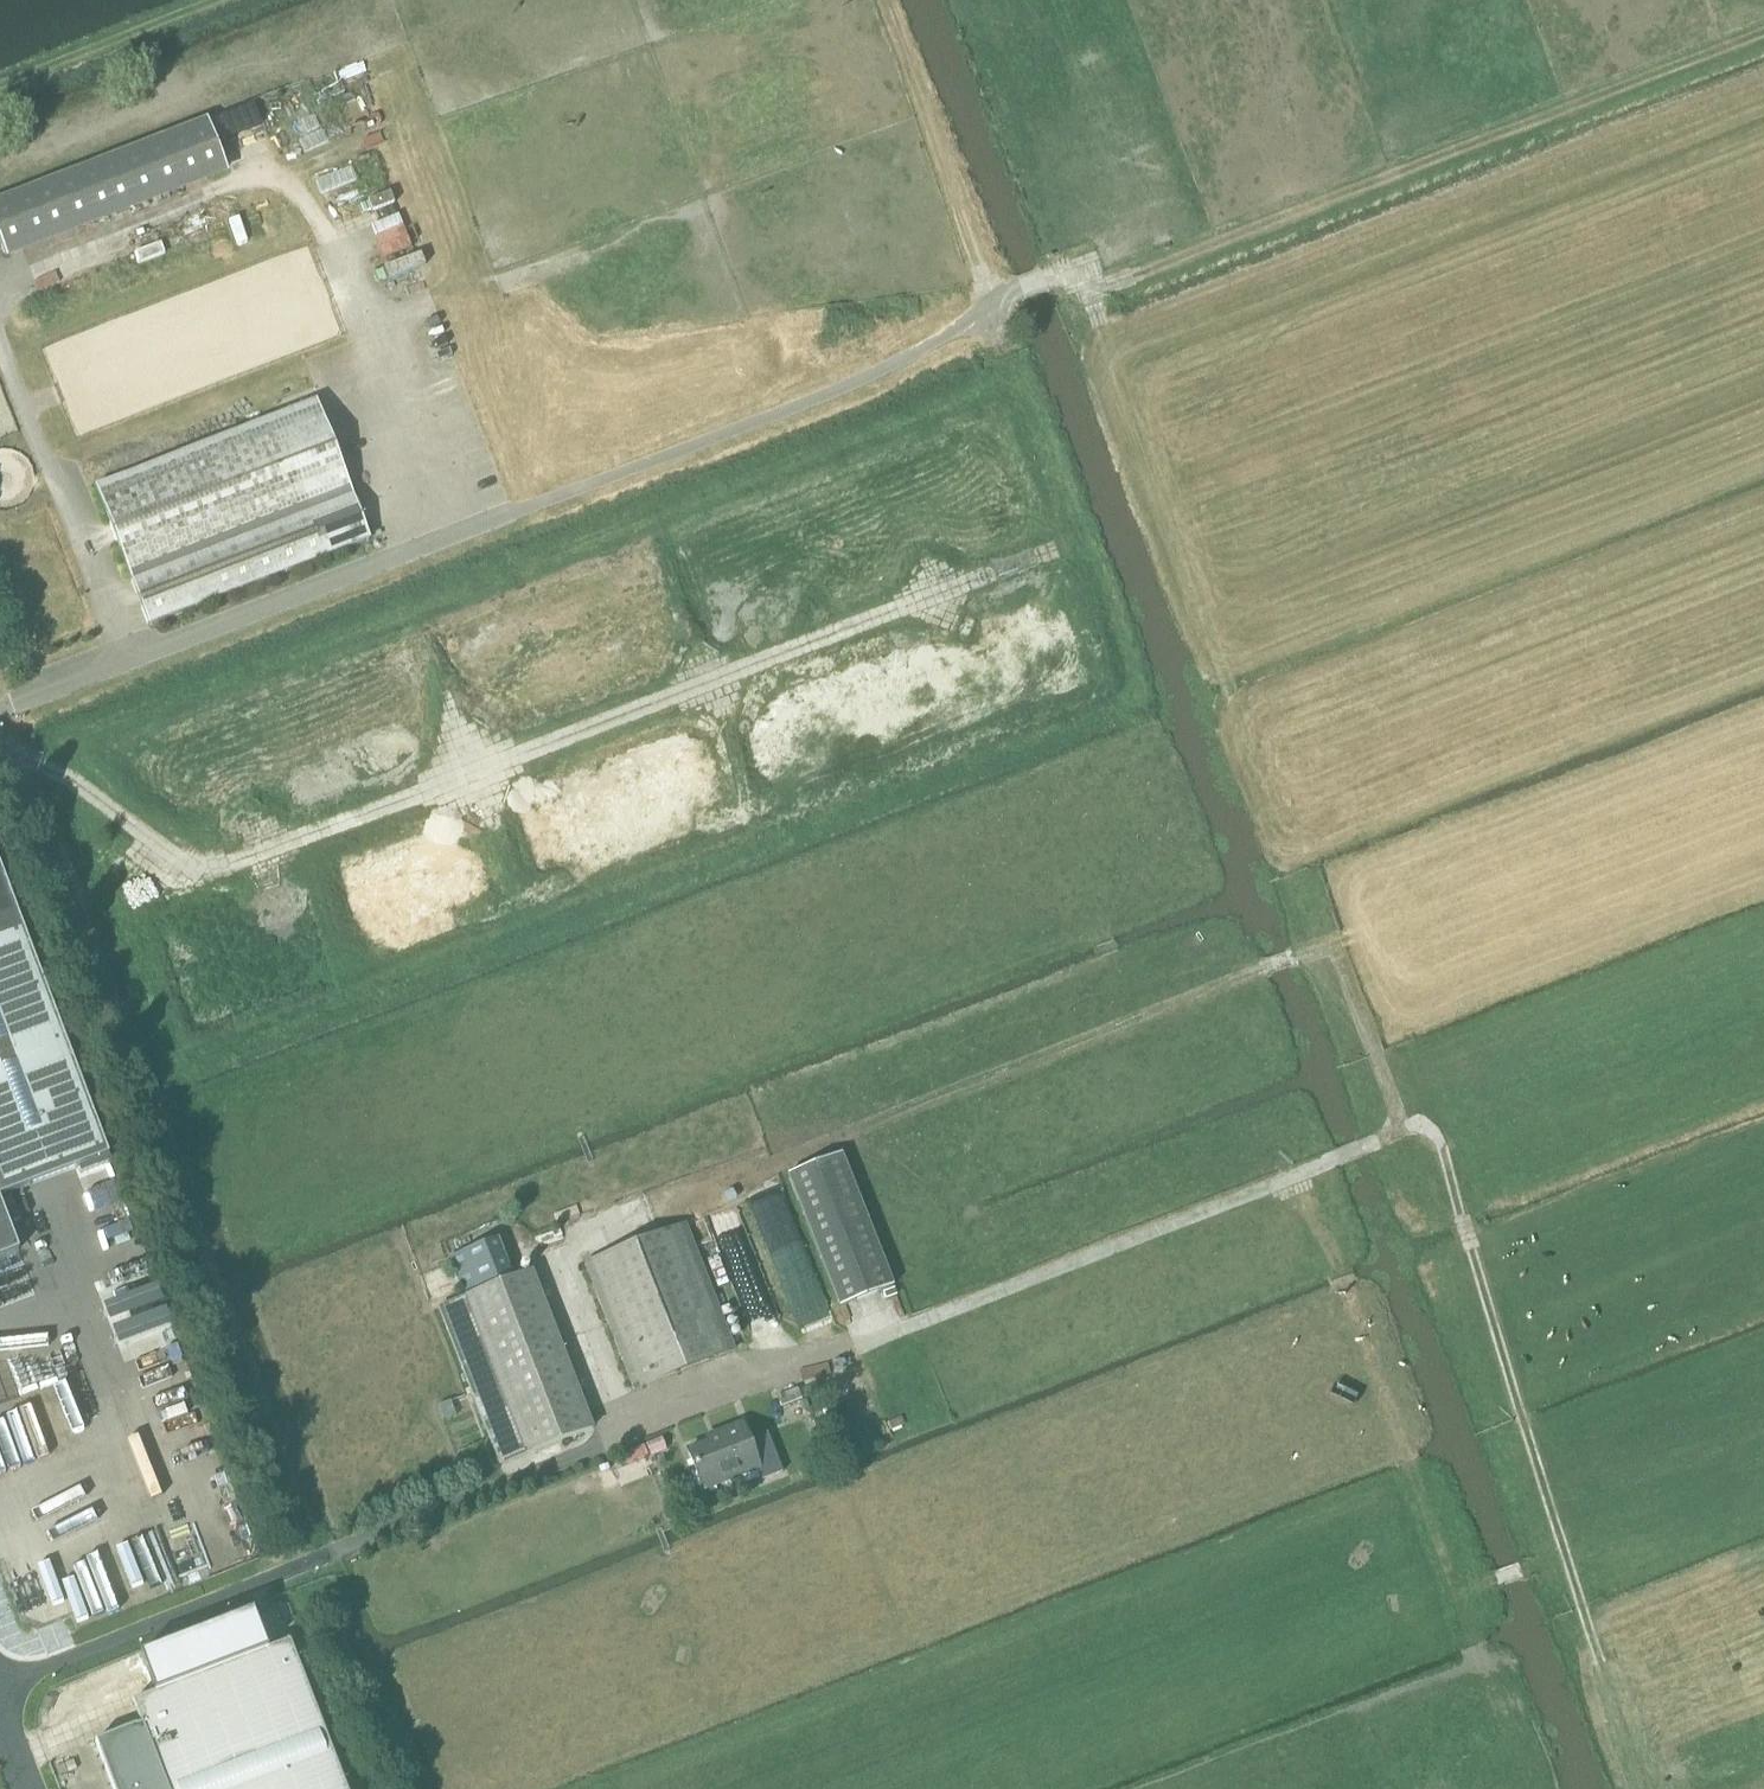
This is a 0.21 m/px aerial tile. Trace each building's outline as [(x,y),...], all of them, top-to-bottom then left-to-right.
[(228,169),(209,120),(0,201),(0,238),(6,254),(228,169)] [(150,625),(371,540),(318,401),(96,487),(150,625)] [(110,1156),(0,866),(0,1197),(110,1156)] [(787,1177),(839,1308),(893,1287),(841,1156),(787,1177)] [(20,1251),(0,1199),(0,1258),(20,1251)] [(634,1390),(735,1350),(687,1226),(586,1266),(634,1390)] [(498,1239),(449,1258),(463,1295),(512,1277),(498,1239)] [(500,1464),(593,1428),(533,1273),(440,1309),(500,1464)] [(759,1470),(763,1481),(783,1473),(772,1444),(767,1432),(748,1439),(742,1424),(718,1433),(720,1439),(688,1451),(704,1491),(759,1470)] [(96,1742),(114,1788),(347,1788),(290,1642),(271,1650),(269,1650),(255,1617),(138,1664),(151,1695),(133,1703),(142,1726),(137,1728),(137,1727),(96,1742)]
